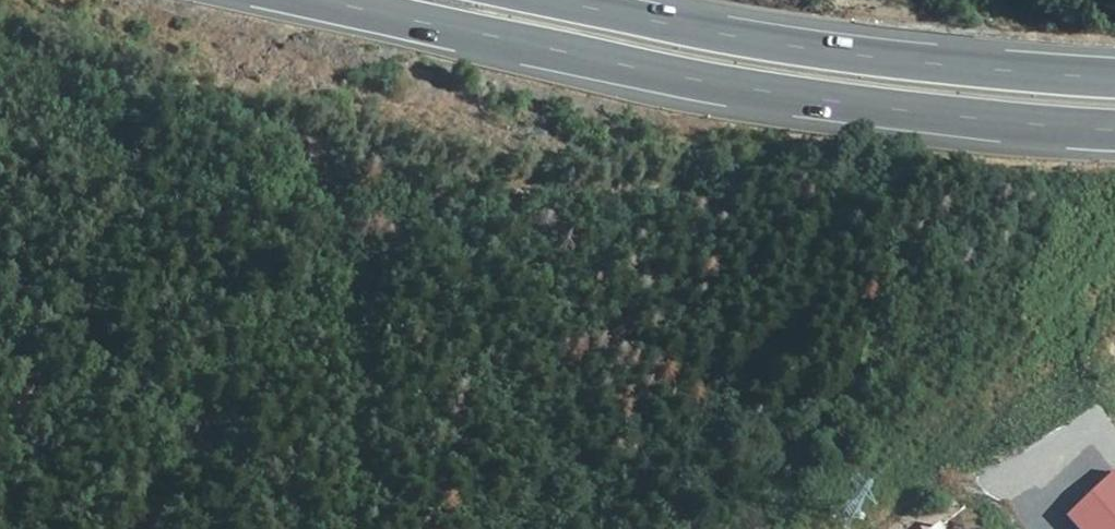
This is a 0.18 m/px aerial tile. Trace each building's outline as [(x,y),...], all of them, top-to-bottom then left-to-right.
[(1070,519),(1080,528),(1114,528),(1114,477),(1070,519)]
